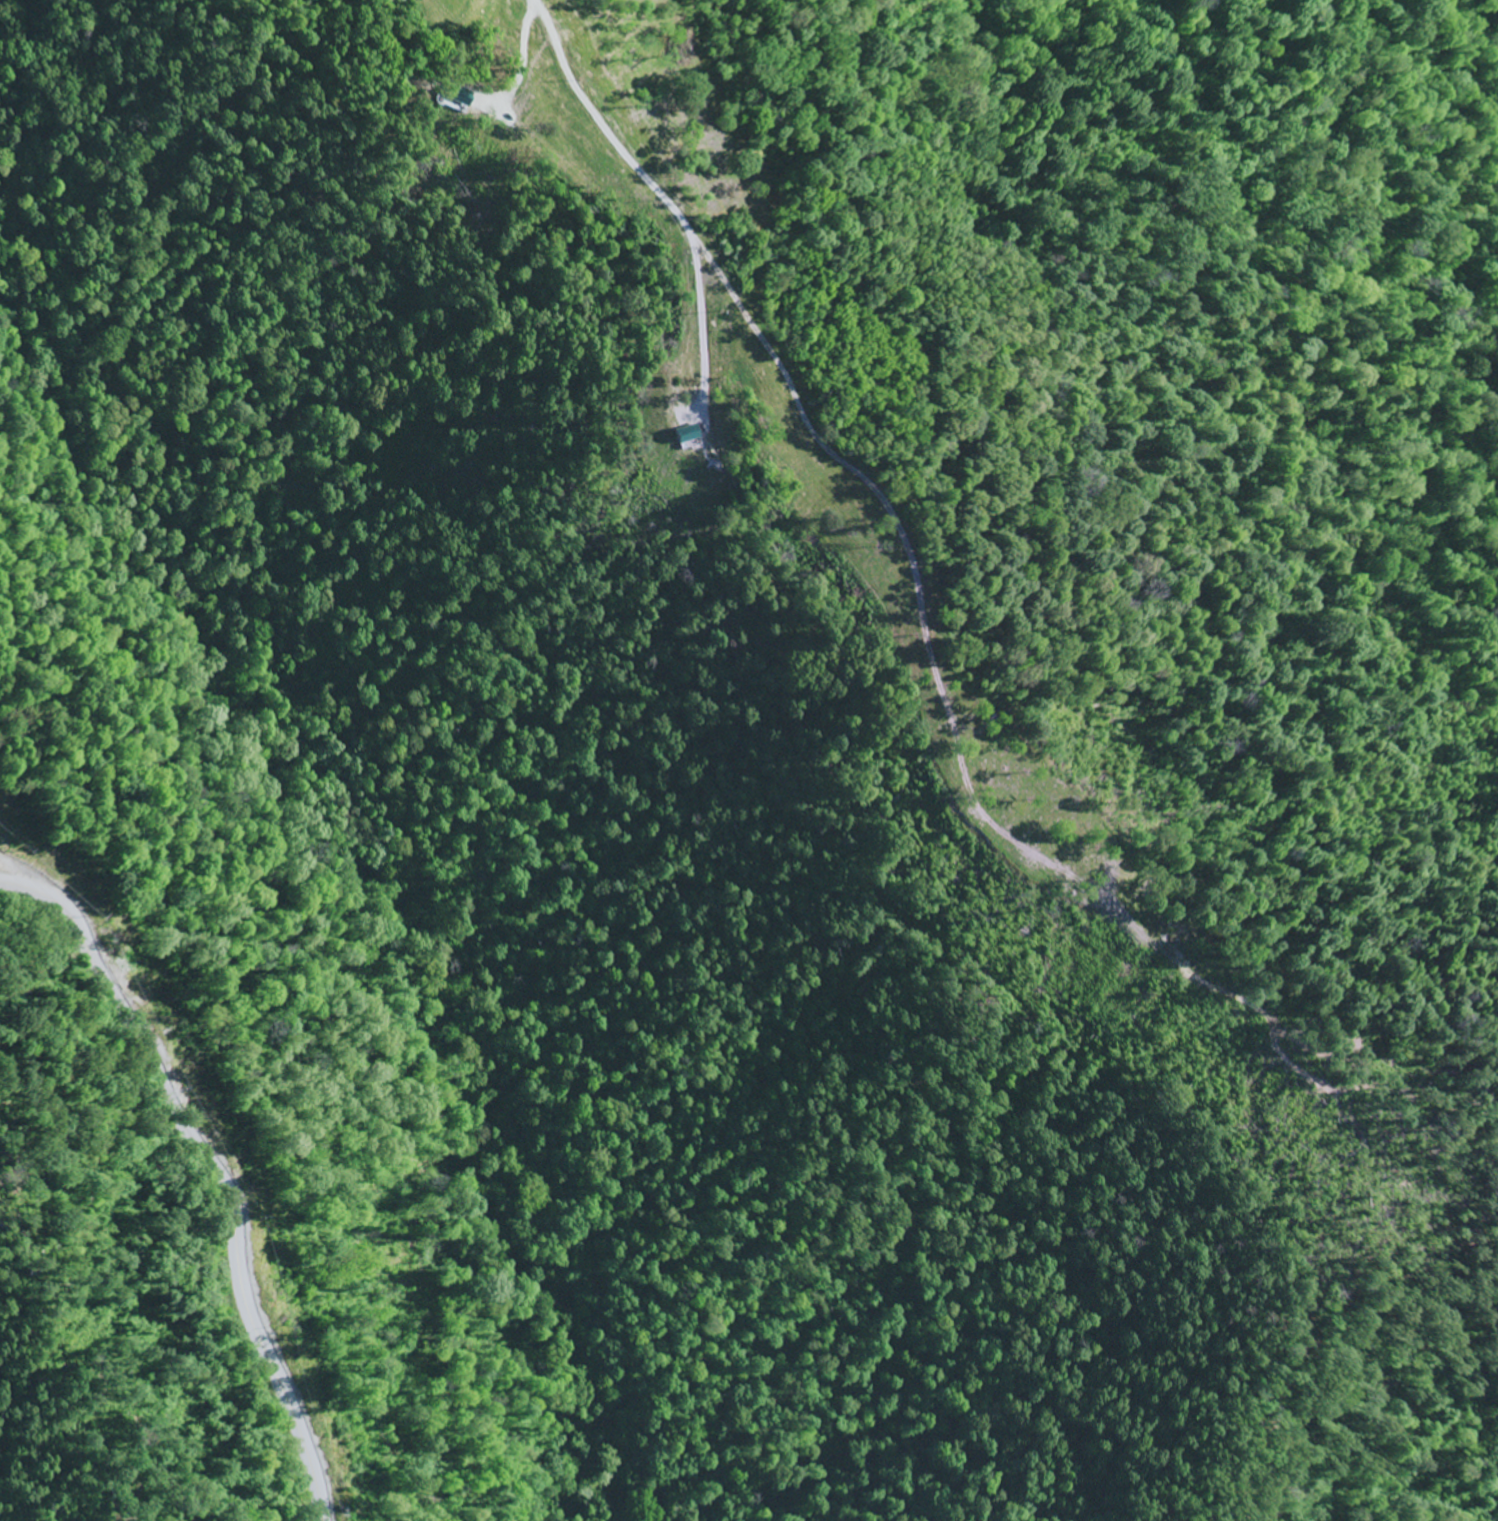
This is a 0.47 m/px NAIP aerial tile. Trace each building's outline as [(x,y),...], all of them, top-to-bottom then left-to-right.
[(691,440),(698,439),(695,425),(672,429),(674,444),(681,443),(682,449),(692,447),(691,440)]
